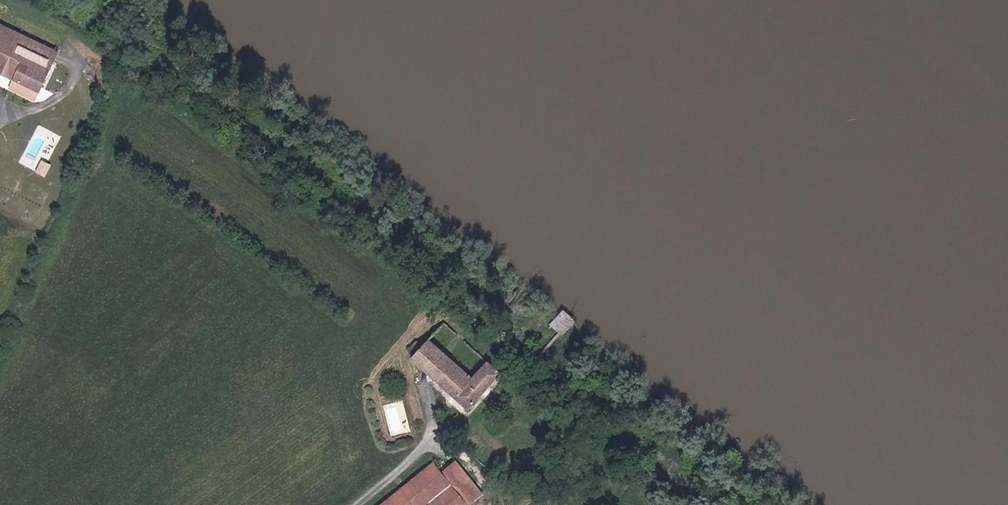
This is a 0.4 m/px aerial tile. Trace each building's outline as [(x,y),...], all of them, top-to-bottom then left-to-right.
[(48,40),(0,20),(0,67),(31,80),(48,40)] [(468,400),(499,365),(442,315),(411,350),(468,400)] [(473,502),(487,491),(459,456),(444,468),(473,502)] [(473,502),(444,468),(435,457),(377,504),(469,504),(473,502)]
